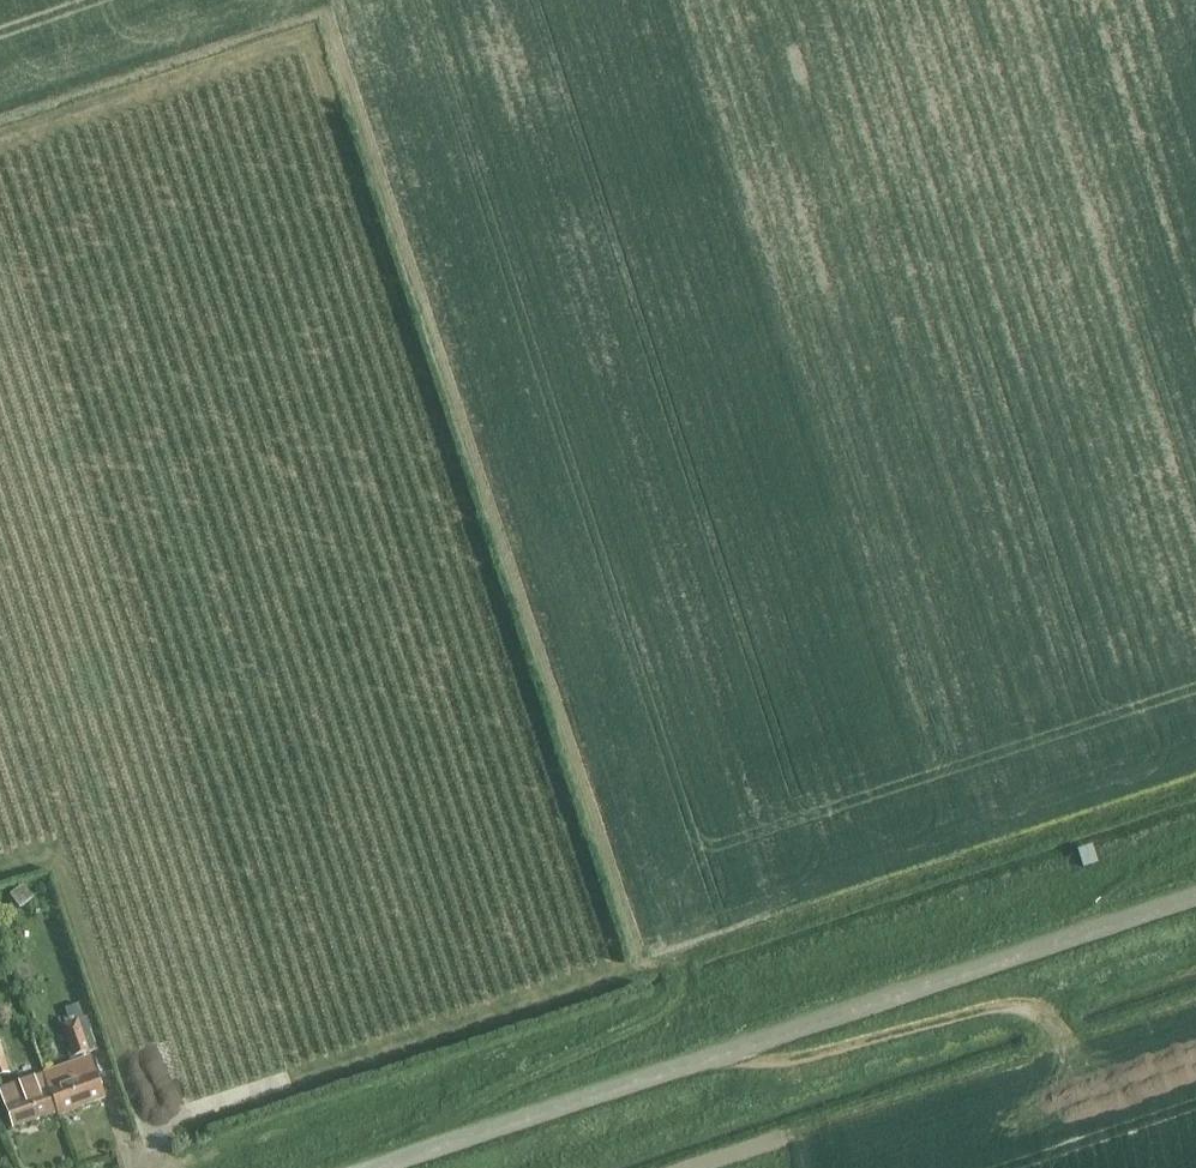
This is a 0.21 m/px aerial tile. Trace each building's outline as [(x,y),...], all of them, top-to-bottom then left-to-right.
[(23,887),(10,897),(19,911),(33,901),(23,887)] [(61,1027),(73,1060),(90,1053),(78,1020),(61,1027)] [(0,1043),(0,1078),(10,1075),(0,1043)] [(101,1095),(90,1066),(87,1058),(43,1074),(44,1075),(42,1076),(48,1091),(55,1112),(101,1095)] [(48,1091),(42,1076),(0,1091),(0,1096),(12,1128),(55,1112),(48,1091)]
